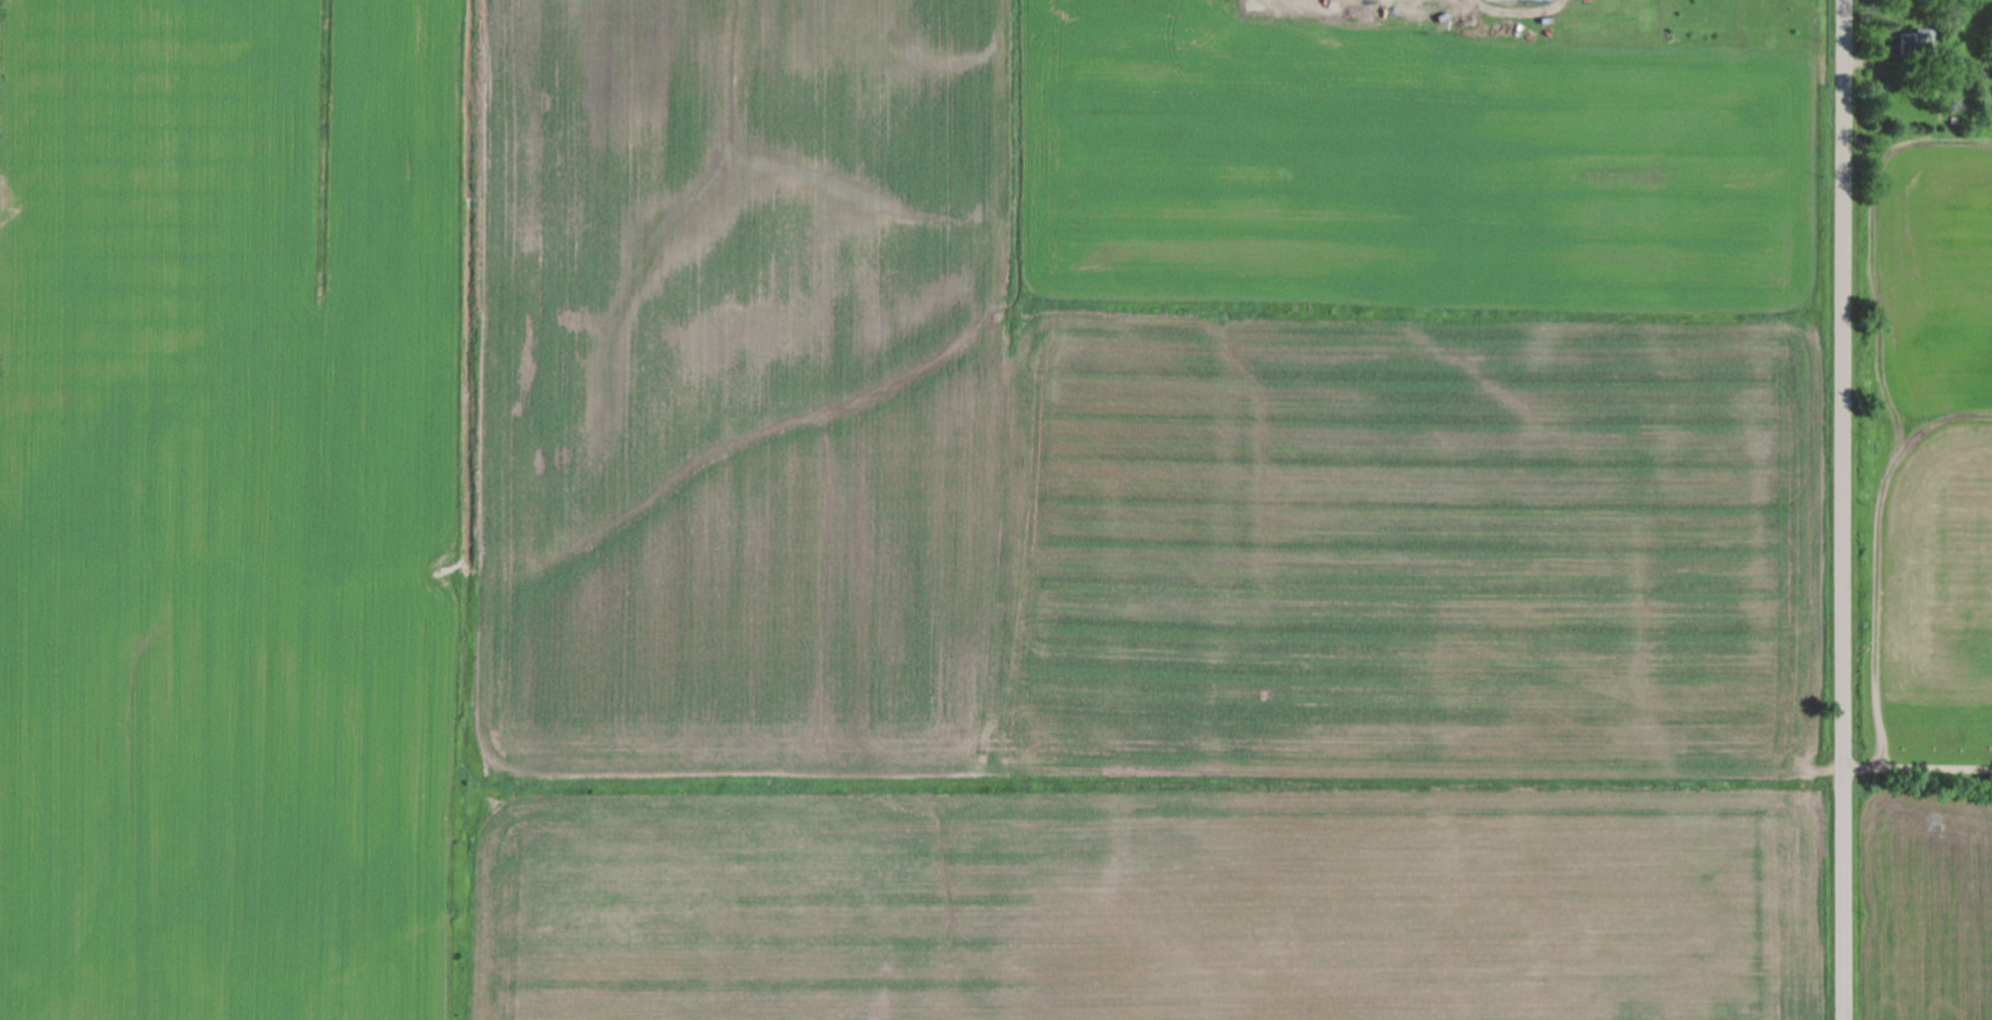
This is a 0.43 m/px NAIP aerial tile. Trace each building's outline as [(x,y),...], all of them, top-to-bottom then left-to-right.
[(1898,33),(1898,58),(1919,58),(1919,46),(1929,46),(1929,33),(1898,33)]
